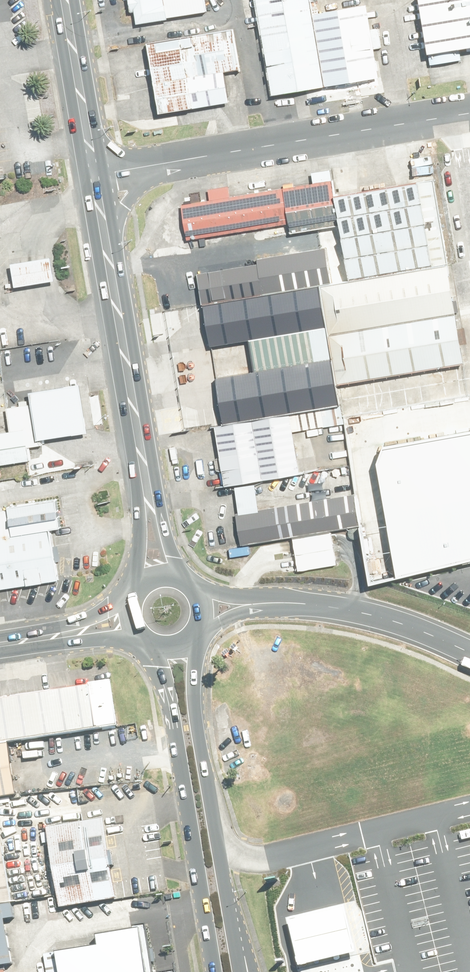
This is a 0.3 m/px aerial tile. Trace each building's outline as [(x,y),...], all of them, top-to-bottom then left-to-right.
[(130,20),(199,10),(197,0),(127,0),(130,20)] [(318,85),(306,13),(304,0),(250,0),(265,93),(318,85)] [(424,50),(469,43),(469,0),(416,0),(424,50)] [(370,77),(358,4),(306,13),(318,85),(370,77)] [(226,28),(143,41),(154,112),(224,101),(219,70),(232,68),(226,28)] [(422,178),(330,192),(343,277),(435,263),(422,178)] [(323,181),(172,204),(178,239),(279,223),(280,231),(330,224),(323,181)] [(319,247),(248,258),(249,262),(253,292),(324,280),(319,247)] [(55,281),(51,256),(32,260),(12,264),(16,288),(36,285),(55,281)] [(191,301),(253,292),(249,262),(187,272),(191,301)] [(443,262),(314,283),(322,331),(451,311),(443,262)] [(312,285),(199,303),(205,343),(319,325),(312,285)] [(451,311),(322,331),(325,356),(330,386),(460,365),(451,311)] [(325,356),(212,374),(219,422),(282,412),(333,404),(330,386),(325,356)] [(81,385),(31,393),(38,440),(89,433),(81,385)] [(29,448),(41,446),(34,405),(6,409),(10,432),(26,430),(29,448)] [(282,412),(219,422),(211,423),(221,482),(291,470),(282,412)] [(0,433),(0,467),(31,462),(29,448),(26,430),(10,432),(0,433)] [(398,575),(421,569),(469,558),(469,430),(378,448),(395,555),(398,575)] [(55,488),(7,494),(10,512),(58,506),(55,488)] [(346,493),(227,512),(232,545),(284,537),(333,529),(352,527),(346,493)] [(52,576),(44,524),(0,530),(0,584),(52,576)] [(333,529),(284,537),(285,542),(288,554),(290,565),(338,559),(336,547),(334,536),(333,529)] [(0,697),(0,741),(1,741),(91,727),(84,683),(0,697)] [(0,741),(0,793),(10,792),(1,741),(0,741)] [(96,821),(37,830),(49,904),(107,895),(96,821)] [(50,951),(54,971),(138,971),(137,937),(135,925),(95,932),(97,943),(50,951)]
